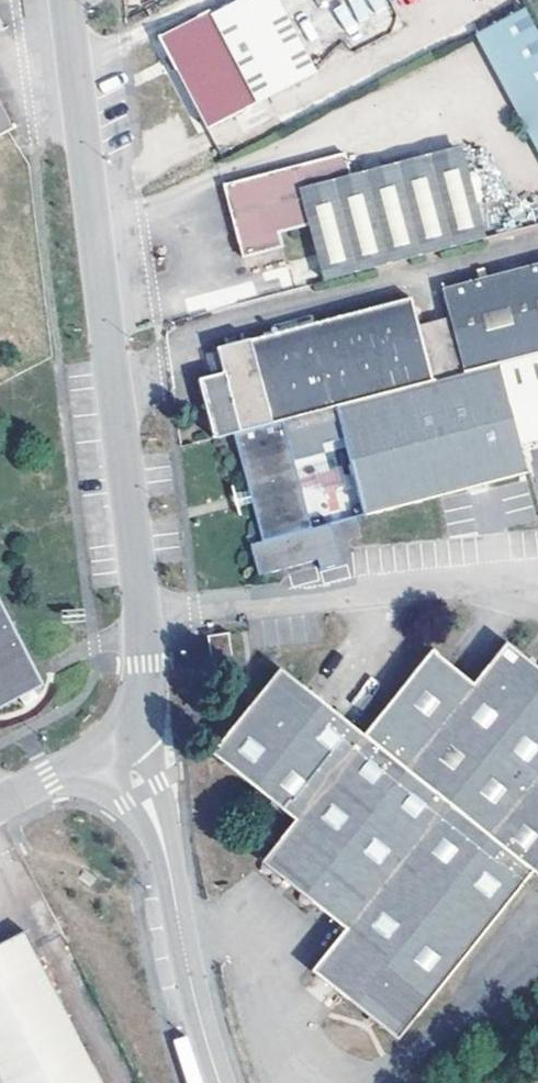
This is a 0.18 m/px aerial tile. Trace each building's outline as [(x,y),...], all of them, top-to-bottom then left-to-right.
[(212,16),(210,12),(159,38),(170,60),(207,129),(315,72),(280,0),(243,0),(212,16)] [(526,6),(477,31),(537,149),(537,29),(526,6)] [(14,130),(0,103),(0,137),(14,130)] [(323,282),(485,239),(463,151),(352,179),(345,153),(223,185),(242,258),(284,247),(281,234),(308,226),(323,282)] [(537,353),(537,265),(442,290),(449,318),(463,374),(537,353)] [(283,421),(334,407),(431,382),(417,326),(411,299),(218,350),(222,367),(224,373),(199,381),(214,439),(233,435),(283,421)] [(417,326),(431,382),(463,374),(449,318),(417,326)] [(222,367),(218,350),(205,353),(209,371),(222,367)] [(526,473),(519,444),(537,439),(537,353),(463,374),(431,382),(334,407),(362,516),(526,473)] [(252,556),(265,573),(316,561),(320,570),(343,564),(333,522),(311,528),(283,421),(233,435),(248,493),(256,491),(257,496),(258,500),(251,502),(261,541),(249,545),(252,556)] [(256,491),(248,493),(251,502),(258,500),(257,496),(256,491)] [(44,686),(0,602),(0,709),(44,686)] [(234,664),(228,634),(208,637),(213,667),(234,664)] [(281,668),(211,753),(295,820),(262,862),(346,928),(312,970),(399,1040),(532,874),(537,878),(537,669),(505,643),(473,685),(430,652),(364,736),(281,668)] [(25,931),(0,944),(0,1082),(104,1082),(25,931)]
